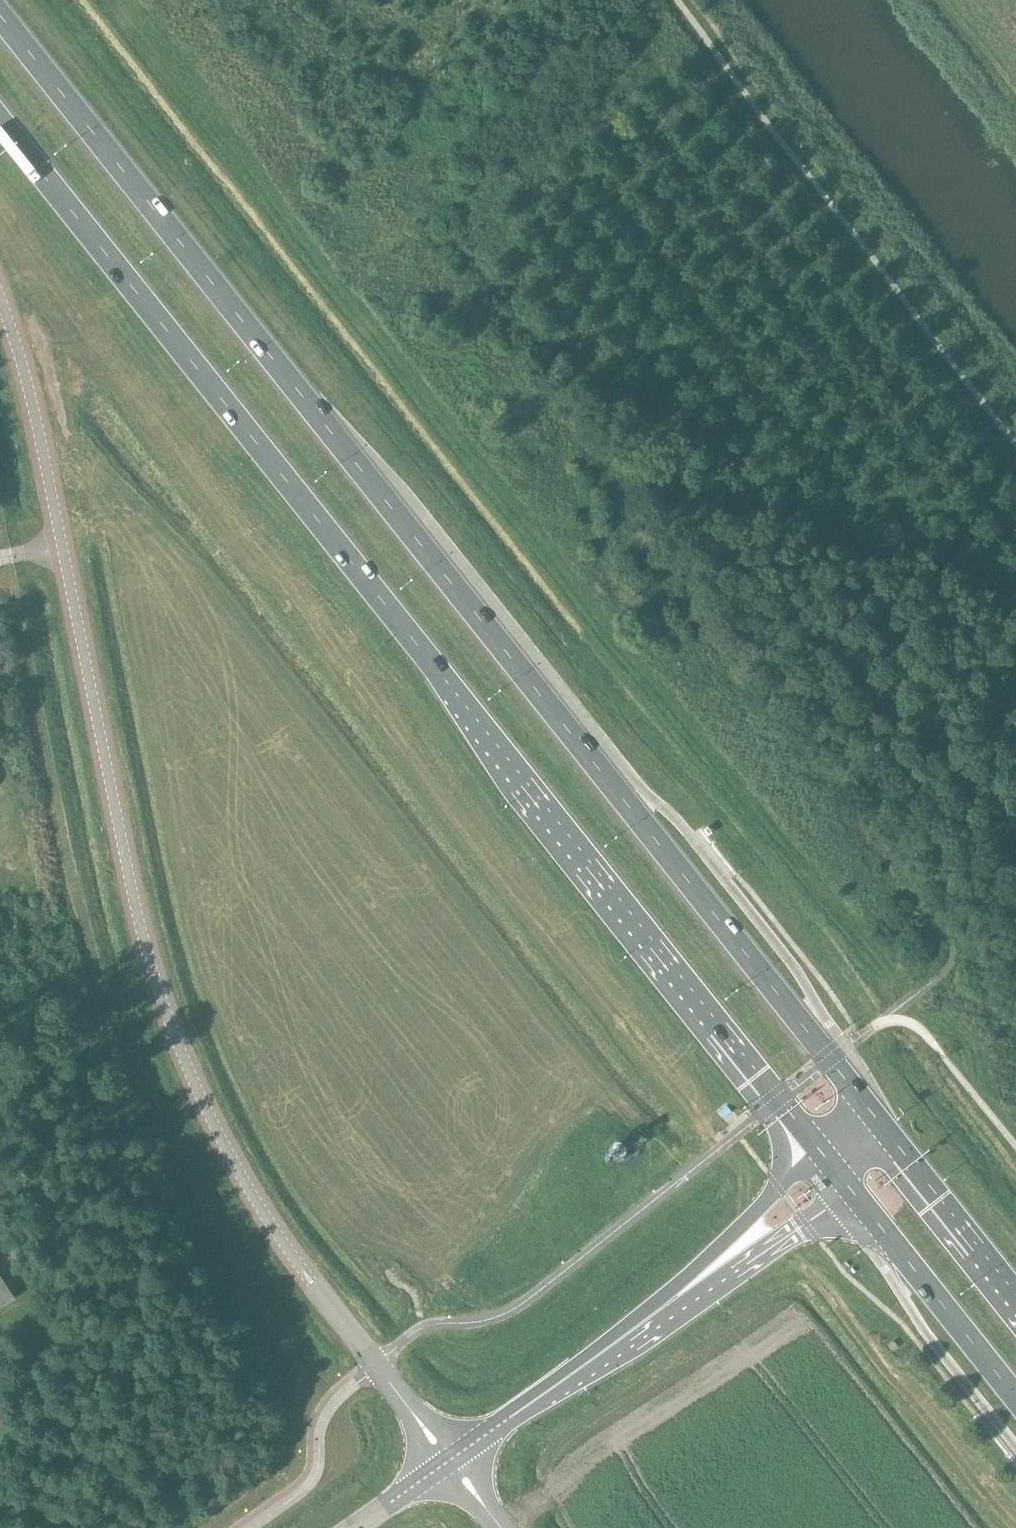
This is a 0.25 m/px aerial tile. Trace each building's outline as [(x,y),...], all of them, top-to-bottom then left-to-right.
[(13,1299),(0,1279),(0,1308),(13,1299)]
